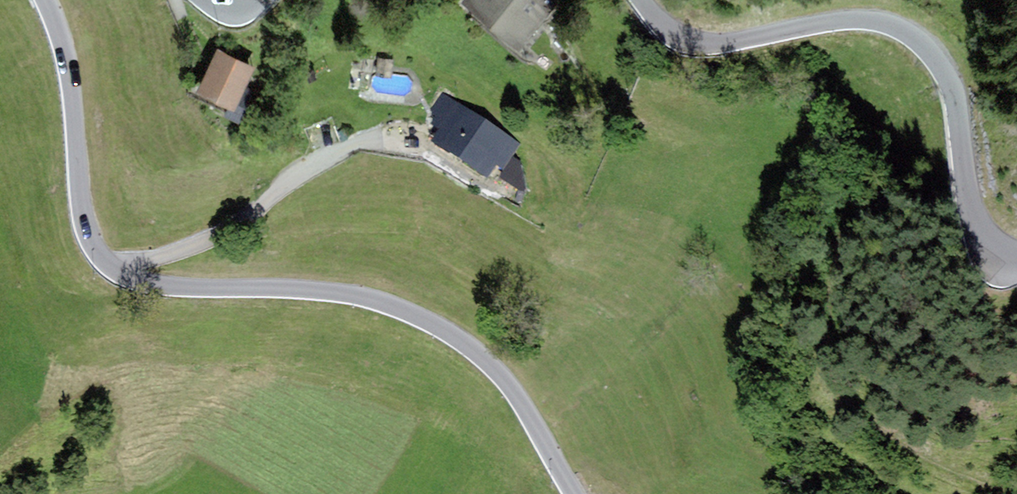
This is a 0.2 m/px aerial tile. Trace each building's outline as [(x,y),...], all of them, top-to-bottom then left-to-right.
[(459,3),(519,54),(560,6),(553,0),(461,0),(459,3)] [(246,88),(256,68),(217,50),(196,95),(228,110),(235,113),(246,88)] [(254,92),(246,88),(235,113),(228,110),(225,118),(240,124),(254,92)] [(502,169),(507,162),(511,156),(519,143),(443,93),(430,112),(436,115),(431,123),(437,127),(429,138),(488,177),(495,165),(502,169)] [(520,162),(511,156),(507,162),(502,169),(498,176),(524,192),(520,162)]
